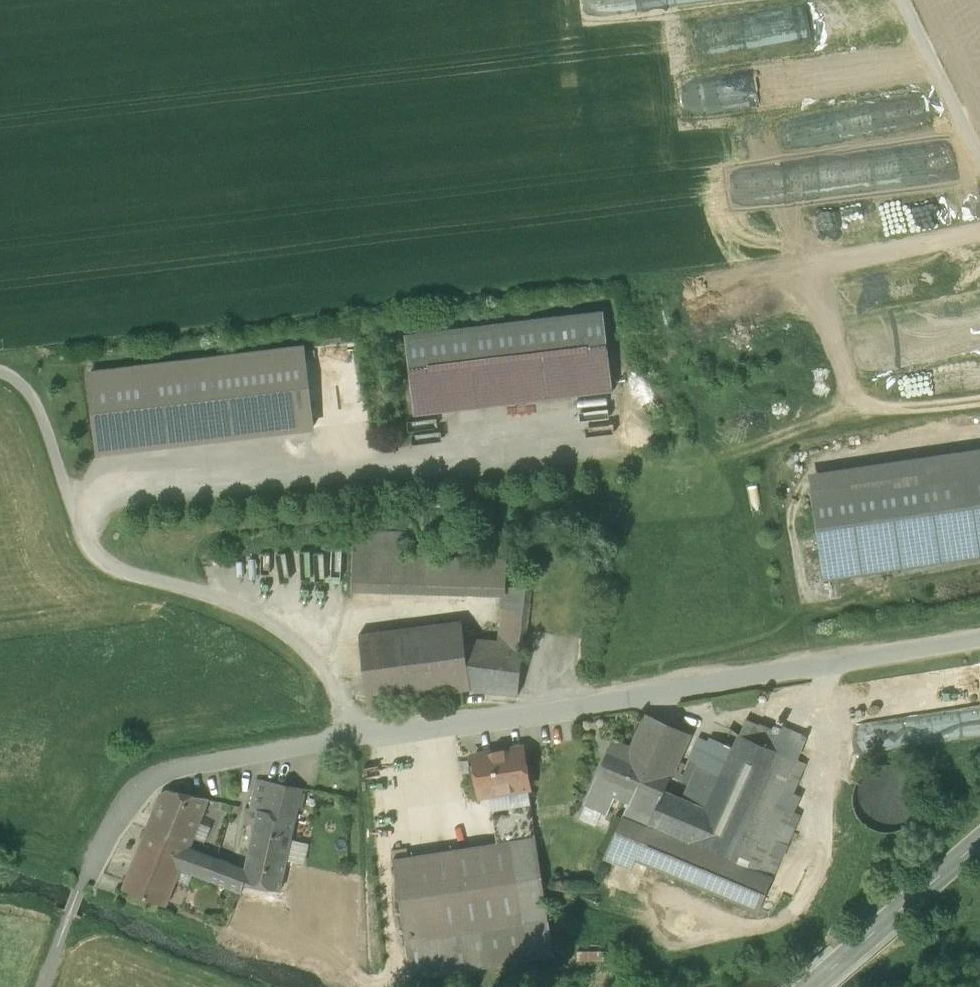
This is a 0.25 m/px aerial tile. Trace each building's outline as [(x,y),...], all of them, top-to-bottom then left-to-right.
[(604,311),(405,336),(415,415),(614,391),(604,311)] [(304,348),(90,374),(99,454),(314,428),(304,348)] [(979,473),(979,450),(808,475),(812,498),(979,473)] [(812,498),(823,577),(979,554),(979,473),(812,498)] [(353,531),(352,583),(504,587),(505,571),(506,571),(507,559),(404,557),(405,532),(353,531)] [(504,597),(504,587),(352,583),(351,592),(504,597)] [(518,696),(533,588),(504,587),(504,597),(502,616),(502,628),(499,628),(499,643),(464,640),(469,678),(467,690),(518,696)] [(368,704),(467,690),(469,678),(464,640),(461,621),(359,634),(368,704)] [(622,818),(647,829),(649,825),(757,870),(772,836),(706,808),(683,798),(665,791),(690,735),(646,715),(631,749),(650,757),(629,802),(622,818)] [(799,743),(746,720),(733,748),(706,808),(772,836),(778,823),(766,817),(793,758),(799,743)] [(710,738),(683,798),(706,808),(733,748),(710,738)] [(608,813),(615,796),(629,802),(650,757),(631,749),(614,742),(586,804),(608,813)] [(516,813),(530,810),(521,755),(467,764),(472,795),(489,792),(493,816),(516,813)] [(806,763),(793,758),(766,817),(778,823),(772,836),(757,870),(649,825),(647,829),(648,830),(636,858),(636,859),(759,910),(773,877),(773,875),(799,814),(785,808),(806,763)] [(252,809),(258,810),(296,818),(303,790),(258,780),(252,809)] [(166,907),(181,870),(190,849),(209,799),(169,791),(161,794),(123,890),(166,907)] [(602,827),(608,813),(586,804),(580,817),(602,827)] [(242,884),(243,884),(280,892),(296,818),(258,810),(245,870),(242,884)] [(516,813),(493,816),(497,844),(521,840),(516,813)] [(647,829),(622,818),(604,856),(632,868),(636,859),(636,858),(648,830),(647,829)] [(521,840),(497,844),(408,858),(407,849),(391,851),(405,940),(411,979),(554,957),(548,917),(536,838),(521,840)] [(181,870),(242,893),(243,884),(242,884),(245,870),(190,849),(181,870)] [(577,960),(604,959),(604,948),(577,949),(577,960)]
